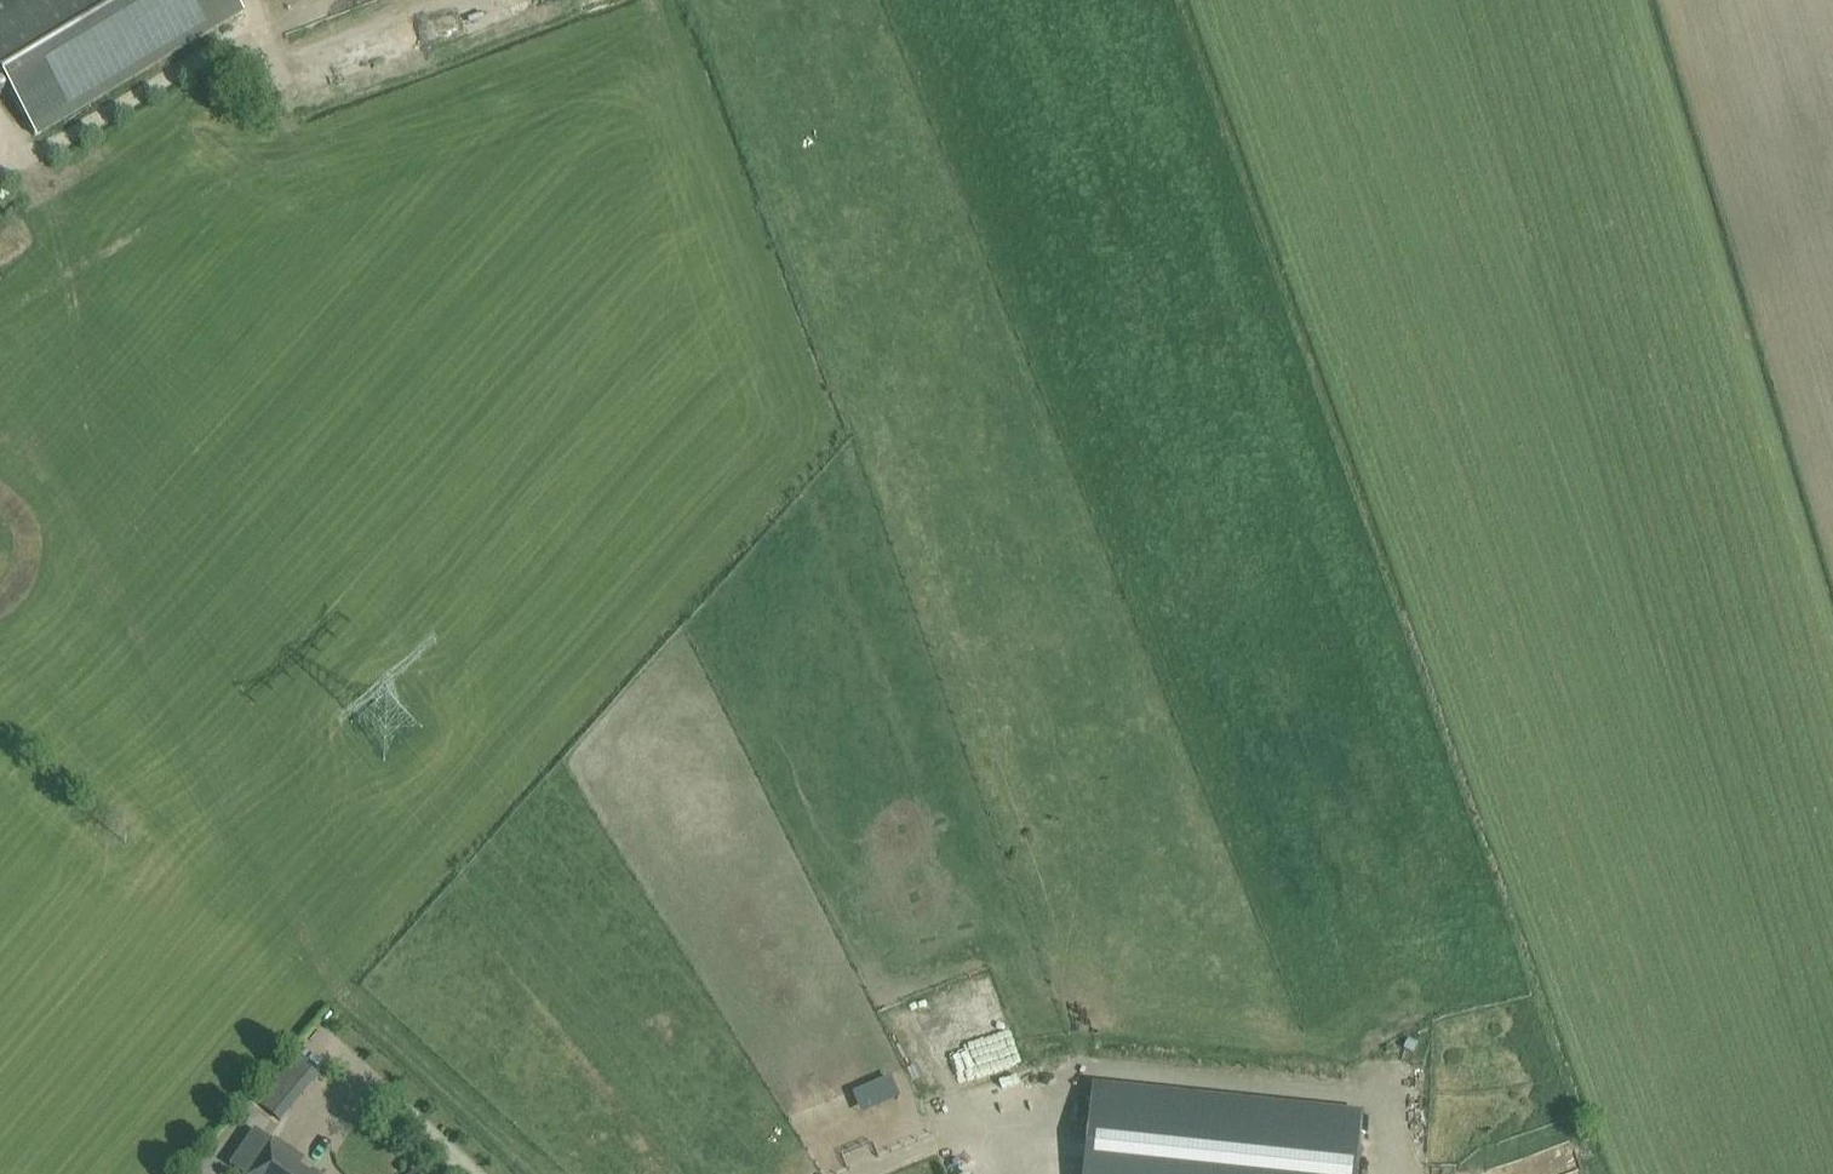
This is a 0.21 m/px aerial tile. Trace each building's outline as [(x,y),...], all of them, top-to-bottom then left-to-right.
[(236,0),(6,0),(0,4),(0,78),(36,138),(245,15),(236,0)] [(322,56),(334,80),(457,18),(448,0),(431,0),(322,56)] [(1005,1013),(997,974),(945,985),(951,1009),(942,1011),(950,1047),(1009,1034),(1005,1013)] [(284,1122),(324,1078),(301,1057),(261,1102),(284,1122)] [(852,1073),(857,1090),(887,1080),(882,1063),(852,1073)] [(855,1093),(863,1115),(906,1099),(898,1077),(855,1093)] [(1363,1115),(1092,1087),(1083,1173),(1357,1173),(1363,1115)] [(250,1173),(319,1173),(314,1171),(313,1173),(271,1144),(250,1173)]
